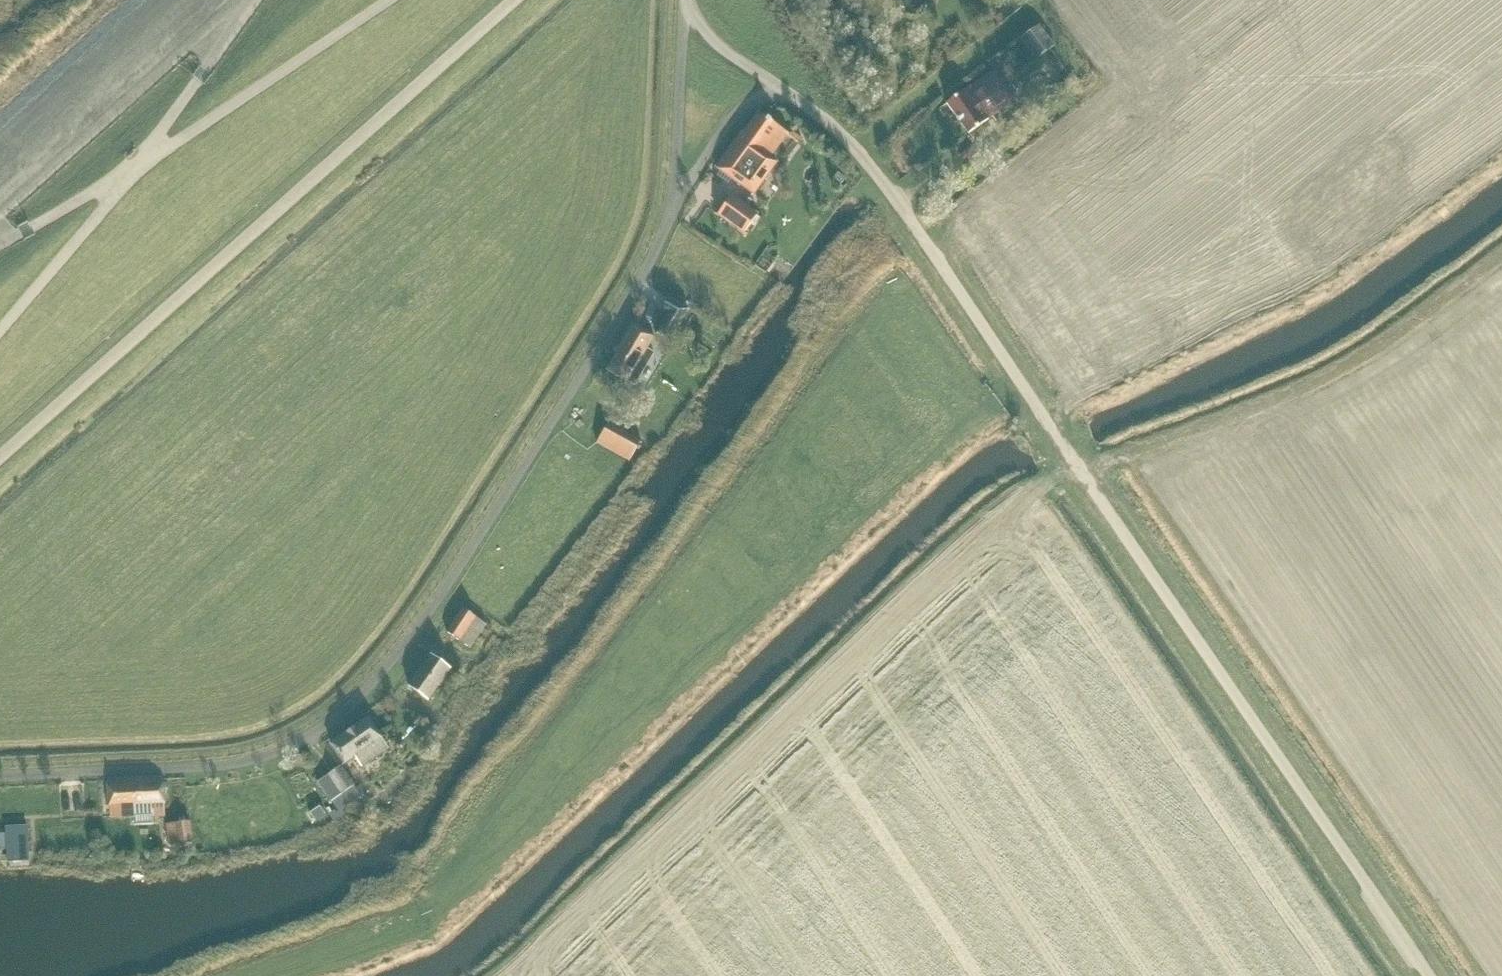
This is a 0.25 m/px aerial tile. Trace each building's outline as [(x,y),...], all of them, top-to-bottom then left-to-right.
[(1034,29),(1024,37),(1020,40),(1036,60),(1050,49),(1054,45),(1039,25),(1034,29)] [(1015,99),(994,70),(963,92),(946,104),(968,134),(988,119),(1015,99)] [(741,132),(724,156),(715,167),(754,195),(777,162),(771,158),(788,134),(758,112),(742,133),(741,132)] [(743,234),(757,215),(731,196),(717,215),(743,234)] [(670,341),(689,311),(668,298),(661,310),(668,314),(656,333),(670,341)] [(647,349),(654,337),(633,325),(607,369),(634,386),(654,353),(647,349)] [(646,398),(629,388),(620,402),(637,412),(646,398)] [(596,443),(629,461),(640,442),(607,424),(596,443)] [(470,649),(486,625),(464,607),(446,632),(470,649)] [(428,700),(450,669),(430,655),(408,686),(428,700)] [(331,744),(344,764),(354,757),(362,768),(389,749),(367,718),(331,744)] [(341,767),(328,775),(317,783),(330,802),(342,795),(342,794),(349,804),(361,797),(355,788),(356,787),(342,766),(341,767)] [(163,783),(163,778),(163,777),(108,779),(109,807),(117,806),(118,811),(164,809),(164,804),(164,783),(163,783)] [(319,807),(309,813),(315,822),(325,815),(319,807)] [(190,823),(166,825),(168,845),(192,843),(190,823)] [(0,833),(0,852),(7,851),(7,864),(30,863),(28,826),(6,827),(6,833),(0,833)]
